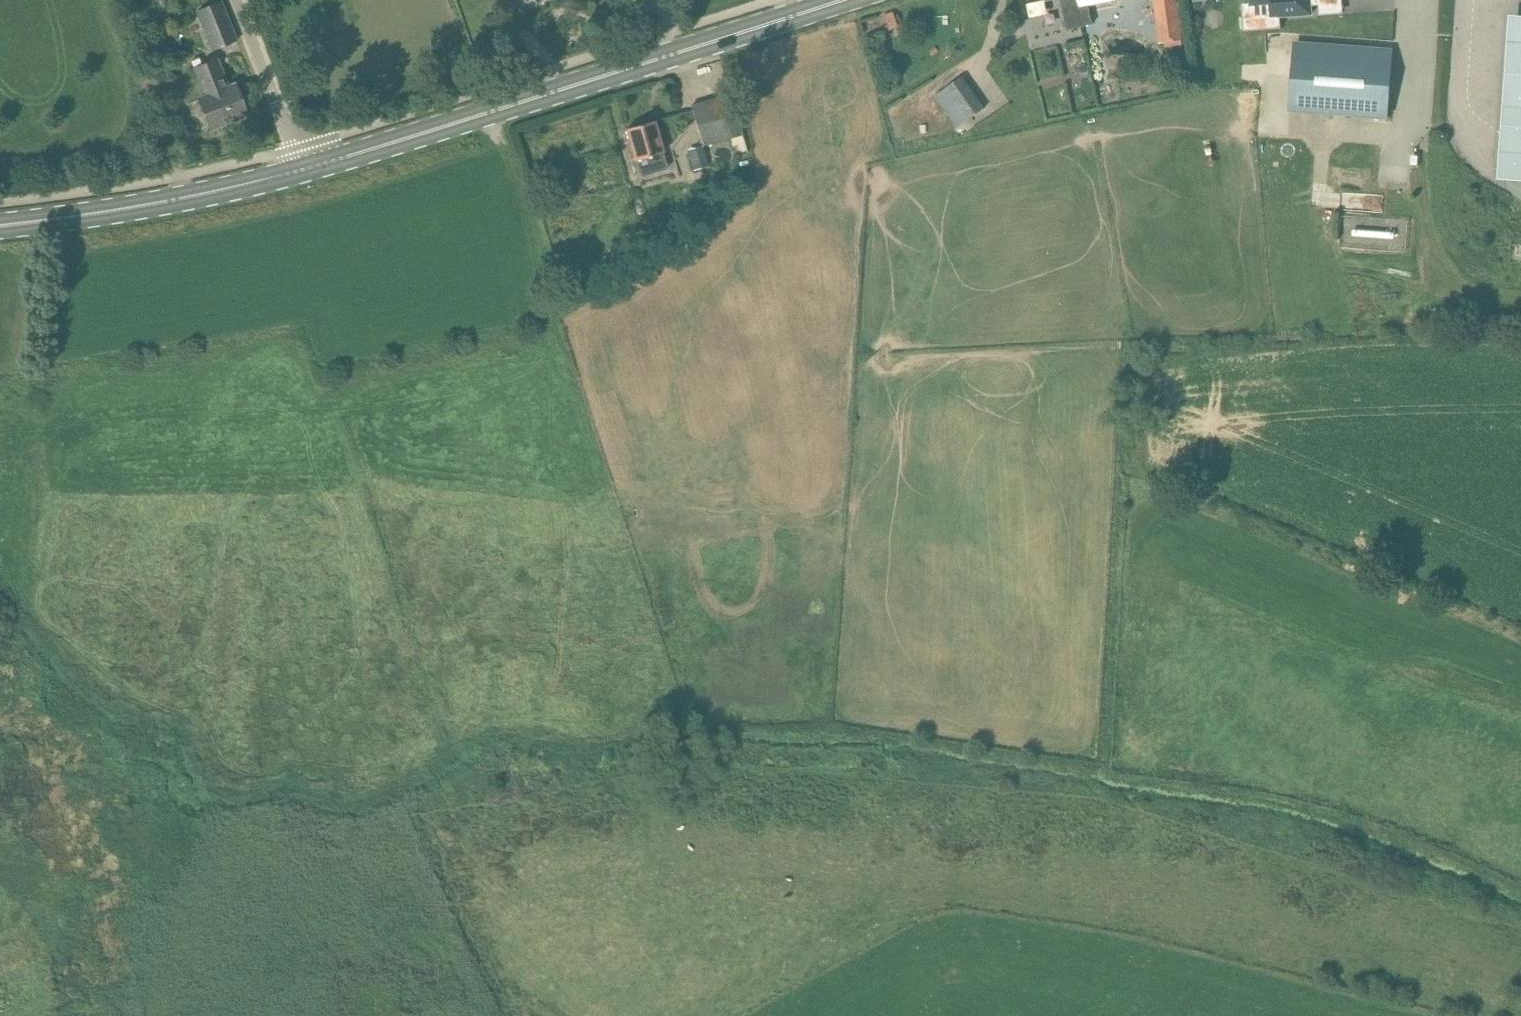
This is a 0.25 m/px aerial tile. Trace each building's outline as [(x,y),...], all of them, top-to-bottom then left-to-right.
[(1027,15),(1045,11),(1042,0),(1035,0),(1024,2),(1027,15)] [(1068,27),(1083,24),(1080,9),(1078,0),(1062,0),(1068,27)] [(1164,44),(1182,41),(1176,0),(1158,0),(1164,44)] [(1278,26),(1315,21),(1313,0),(1256,0),(1258,14),(1276,12),(1278,26)] [(237,41),(222,1),(197,11),(212,50),(237,41)] [(1089,7),(1080,9),(1083,24),(1093,22),(1089,7)] [(1502,17),(1489,181),(1520,183),(1520,18),(1502,17)] [(1393,55),(1295,48),(1292,92),(1389,99),(1393,55)] [(199,58),(192,60),(195,68),(202,65),(199,58)] [(206,64),(230,121),(248,114),(236,84),(230,86),(219,59),(206,64)] [(230,121),(206,64),(202,65),(195,68),(206,96),(200,98),(211,129),(230,121)] [(1082,76),(1089,74),(1087,65),(1079,67),(1082,76)] [(985,109),(964,77),(947,88),(969,120),(985,109)] [(1114,77),(1093,82),(1099,104),(1119,98),(1114,77)] [(731,94),(692,106),(703,143),(742,132),(731,94)] [(664,152),(655,121),(627,128),(636,160),(664,152)] [(708,166),(703,146),(690,149),(695,169),(708,166)]
